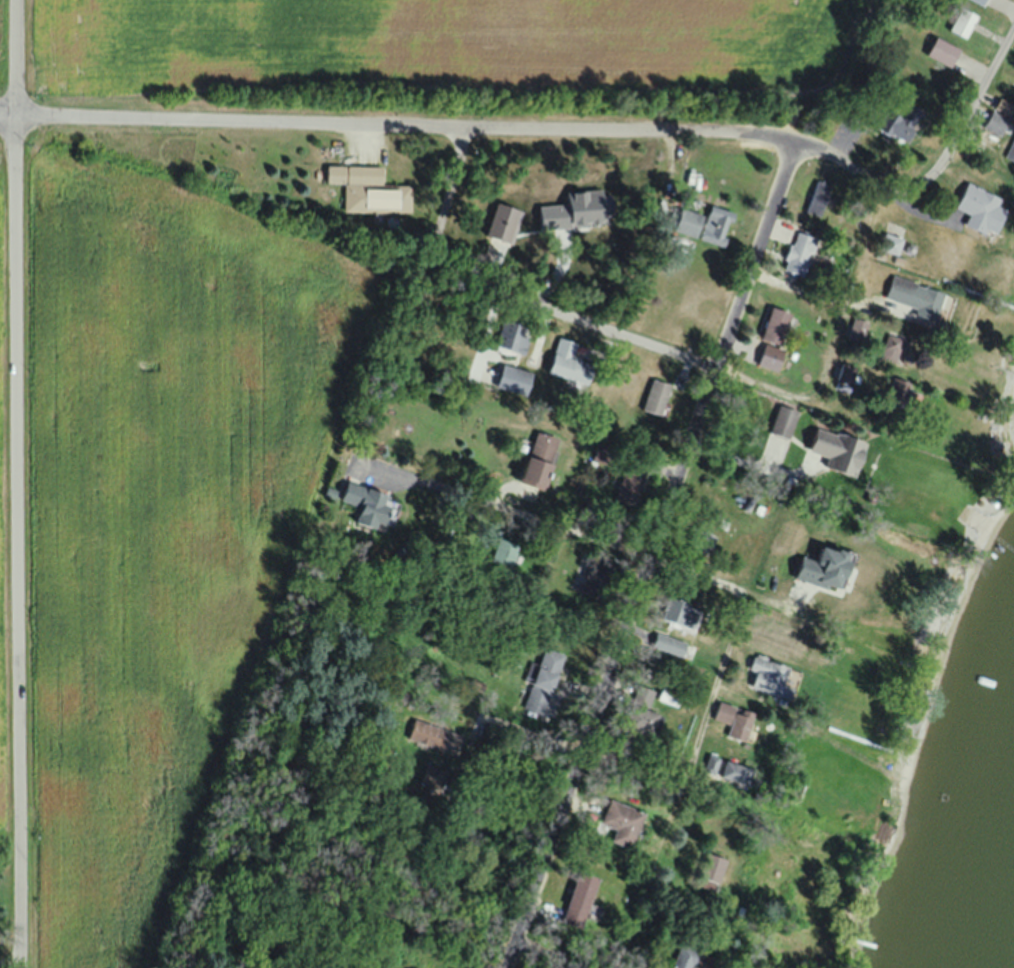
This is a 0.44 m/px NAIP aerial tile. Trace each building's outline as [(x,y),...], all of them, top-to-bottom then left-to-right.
[(985,8),(989,0),(970,0),(985,8)] [(978,17),(961,8),(949,31),(967,40),(978,17)] [(959,50),(935,38),(926,56),(950,68),(959,50)] [(1012,108),(998,100),(992,109),(1006,117),(1012,108)] [(904,147),(921,110),(908,104),(901,120),(879,110),(869,131),(904,147)] [(1006,121),(991,112),(982,127),(997,136),(1006,121)] [(324,184),(344,184),(343,213),(412,213),(412,185),(383,185),(383,167),(325,166),(324,184)] [(803,211),(819,218),(832,187),(817,180),(803,211)] [(998,199),(966,183),(953,208),(966,215),(962,224),(989,237),(1002,210),(994,206),(998,199)] [(703,217),(676,208),(669,231),(720,248),(732,213),(707,205),(703,217)] [(780,271),(801,277),(812,238),(791,232),(780,271)] [(878,248),(894,256),(902,241),(886,233),(878,248)] [(929,321),(938,291),(890,276),(883,299),(913,309),(911,316),(929,321)] [(753,365),(774,371),(790,314),(769,308),(753,365)] [(497,350),(523,356),(530,329),(504,322),(497,350)] [(902,341),(889,335),(879,356),(891,362),(902,341)] [(578,383),(584,359),(574,357),(577,344),(553,338),(544,375),(578,383)] [(836,379),(850,383),(853,367),(840,363),(836,379)] [(518,395),(525,372),(501,364),(493,387),(518,395)] [(796,411),(778,405),(769,434),(787,440),(796,411)] [(824,456),(821,468),(854,476),(862,440),(811,428),(806,451),(824,456)] [(539,488),(546,467),(547,467),(556,438),(531,430),(515,480),(539,488)] [(386,494),(345,479),(337,498),(357,506),(352,521),(373,528),(386,494)] [(513,570),(521,545),(497,537),(489,562),(513,570)] [(847,552),(813,545),(810,559),(796,555),(790,578),(838,590),(847,552)] [(593,596),(609,559),(591,552),(576,589),(593,596)] [(660,619),(691,627),(697,605),(666,597),(660,619)] [(649,646),(682,657),(688,642),(655,631),(649,646)] [(521,712),(541,718),(562,653),(542,647),(521,712)] [(790,667),(753,654),(748,668),(754,670),(749,686),(780,696),(790,667)] [(632,697),(648,703),(652,691),(637,685),(632,697)] [(679,692),(660,685),(656,698),(674,705),(679,692)] [(753,711),(717,702),(712,719),(730,723),(727,736),(745,741),(753,711)] [(649,731),(650,708),(622,707),(621,731),(649,731)] [(407,738),(438,748),(445,729),(413,718),(407,738)] [(751,766),(707,755),(702,775),(746,786),(751,766)] [(442,782),(439,766),(423,769),(426,785),(442,782)] [(644,814),(610,799),(599,823),(615,830),(610,840),(628,849),(644,814)] [(725,858),(704,853),(698,879),(718,884),(725,858)] [(562,918),(583,924),(596,878),(575,872),(562,918)] [(675,943),(664,967),(684,967),(692,951),(675,943)]
